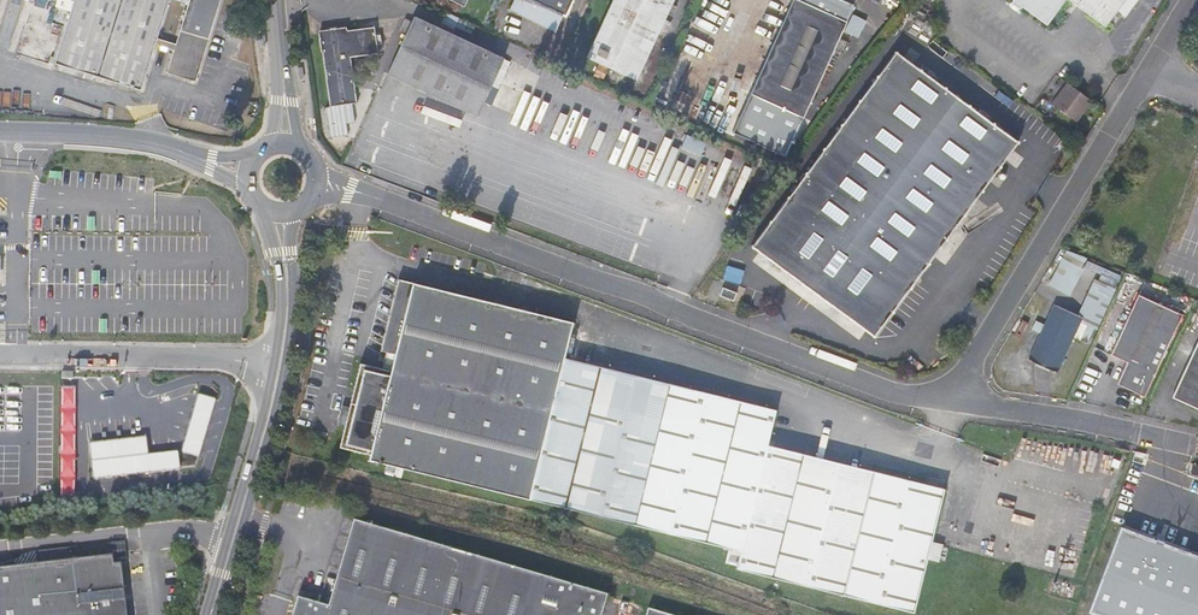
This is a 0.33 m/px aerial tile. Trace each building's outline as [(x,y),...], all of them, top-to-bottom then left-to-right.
[(221,0),(71,0),(74,1),(66,25),(55,63),(141,90),(155,43),(174,49),(167,73),(196,82),(221,0)] [(61,23),(66,25),(74,1),(71,0),(68,0),(61,23)] [(510,11),(555,32),(560,20),(563,22),(573,0),(515,0),(510,11)] [(585,59),(598,65),(607,69),(635,82),(656,35),(663,21),(673,0),(613,0),(585,59)] [(750,94),(803,118),(834,48),(844,53),(849,42),(839,38),(853,5),(842,0),(792,0),(750,94)] [(1013,0),(1012,0),(1010,2),(1019,8),(1021,6),(1013,0)] [(1021,6),(1046,25),(1064,0),(1013,0),(1021,6)] [(1124,0),(1069,0),(1105,26),(1124,0)] [(1137,0),(1127,0),(1118,13),(1124,18),(1137,0)] [(459,18),(446,12),(441,23),(454,29),(459,18)] [(853,14),(844,30),(858,37),(867,21),(853,14)] [(414,17),(387,74),(477,115),(483,101),(490,104),(510,62),(414,17)] [(670,24),(663,21),(656,35),(663,38),(670,24)] [(329,107),(356,103),(350,58),(378,55),(377,45),(382,44),(381,35),(376,36),(374,26),(347,29),(347,30),(319,33),(321,52),(322,52),(329,107)] [(1018,142),(897,52),(752,246),(874,336),(951,231),(959,221),(1018,142)] [(601,82),(607,69),(598,65),(592,78),(601,82)] [(1068,83),(1052,104),(1076,121),(1091,100),(1068,83)] [(688,97),(677,91),(673,100),(684,106),(688,97)] [(1082,143),(1074,138),(1068,147),(1077,153),(1082,143)] [(963,224),(959,221),(951,231),(956,235),(963,224)] [(1071,296),(1087,258),(1065,249),(1049,287),(1071,296)] [(1097,282),(1115,287),(1119,275),(1100,270),(1097,282)] [(369,459),(740,551),(736,568),(913,612),(944,488),(872,470),(867,488),(799,472),(804,453),(767,444),(776,409),(687,387),(678,423),(555,392),(564,357),(573,322),(398,279),(380,351),(386,352),(382,368),(360,363),(349,407),(345,425),(339,447),(361,452),(370,454),(369,459)] [(723,287),(720,296),(733,301),(737,292),(723,287)] [(1182,314),(1138,294),(1110,354),(1127,362),(1119,377),(1117,384),(1123,387),(1144,396),(1182,314)] [(1082,317),(1054,304),(1029,359),(1057,372),(1082,317)] [(1172,397),(1197,409),(1197,340),(1172,397)] [(687,387),(564,357),(555,392),(678,423),(687,387)] [(62,387),(60,501),(74,502),(76,387),(62,387)] [(217,400),(199,396),(183,453),(198,457),(217,400)] [(337,423),(345,425),(349,407),(342,405),(339,414),(337,423)] [(145,439),(90,445),(94,479),(179,469),(177,452),(148,454),(145,439)] [(872,470),(804,453),(799,472),(867,488),(872,470)] [(284,489),(279,487),(276,498),(281,500),(284,489)] [(352,520),(328,605),(297,597),(295,604),(292,614),(601,614),(607,595),(352,520)] [(120,562),(114,563),(113,554),(0,567),(0,614),(126,614),(120,562)]
